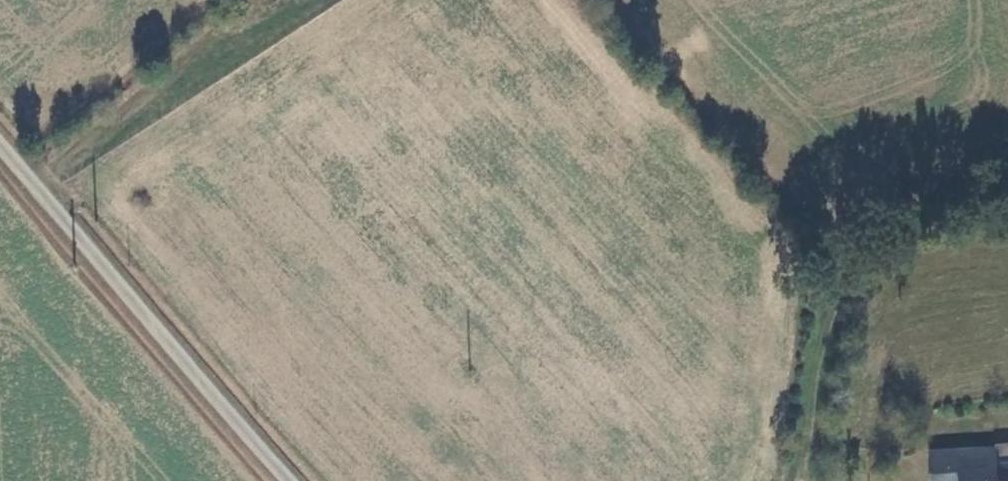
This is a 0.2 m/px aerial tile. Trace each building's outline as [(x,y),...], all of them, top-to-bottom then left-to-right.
[(991,441),(991,446),(927,451),(929,480),(1007,480),(1007,440),(991,441)]
